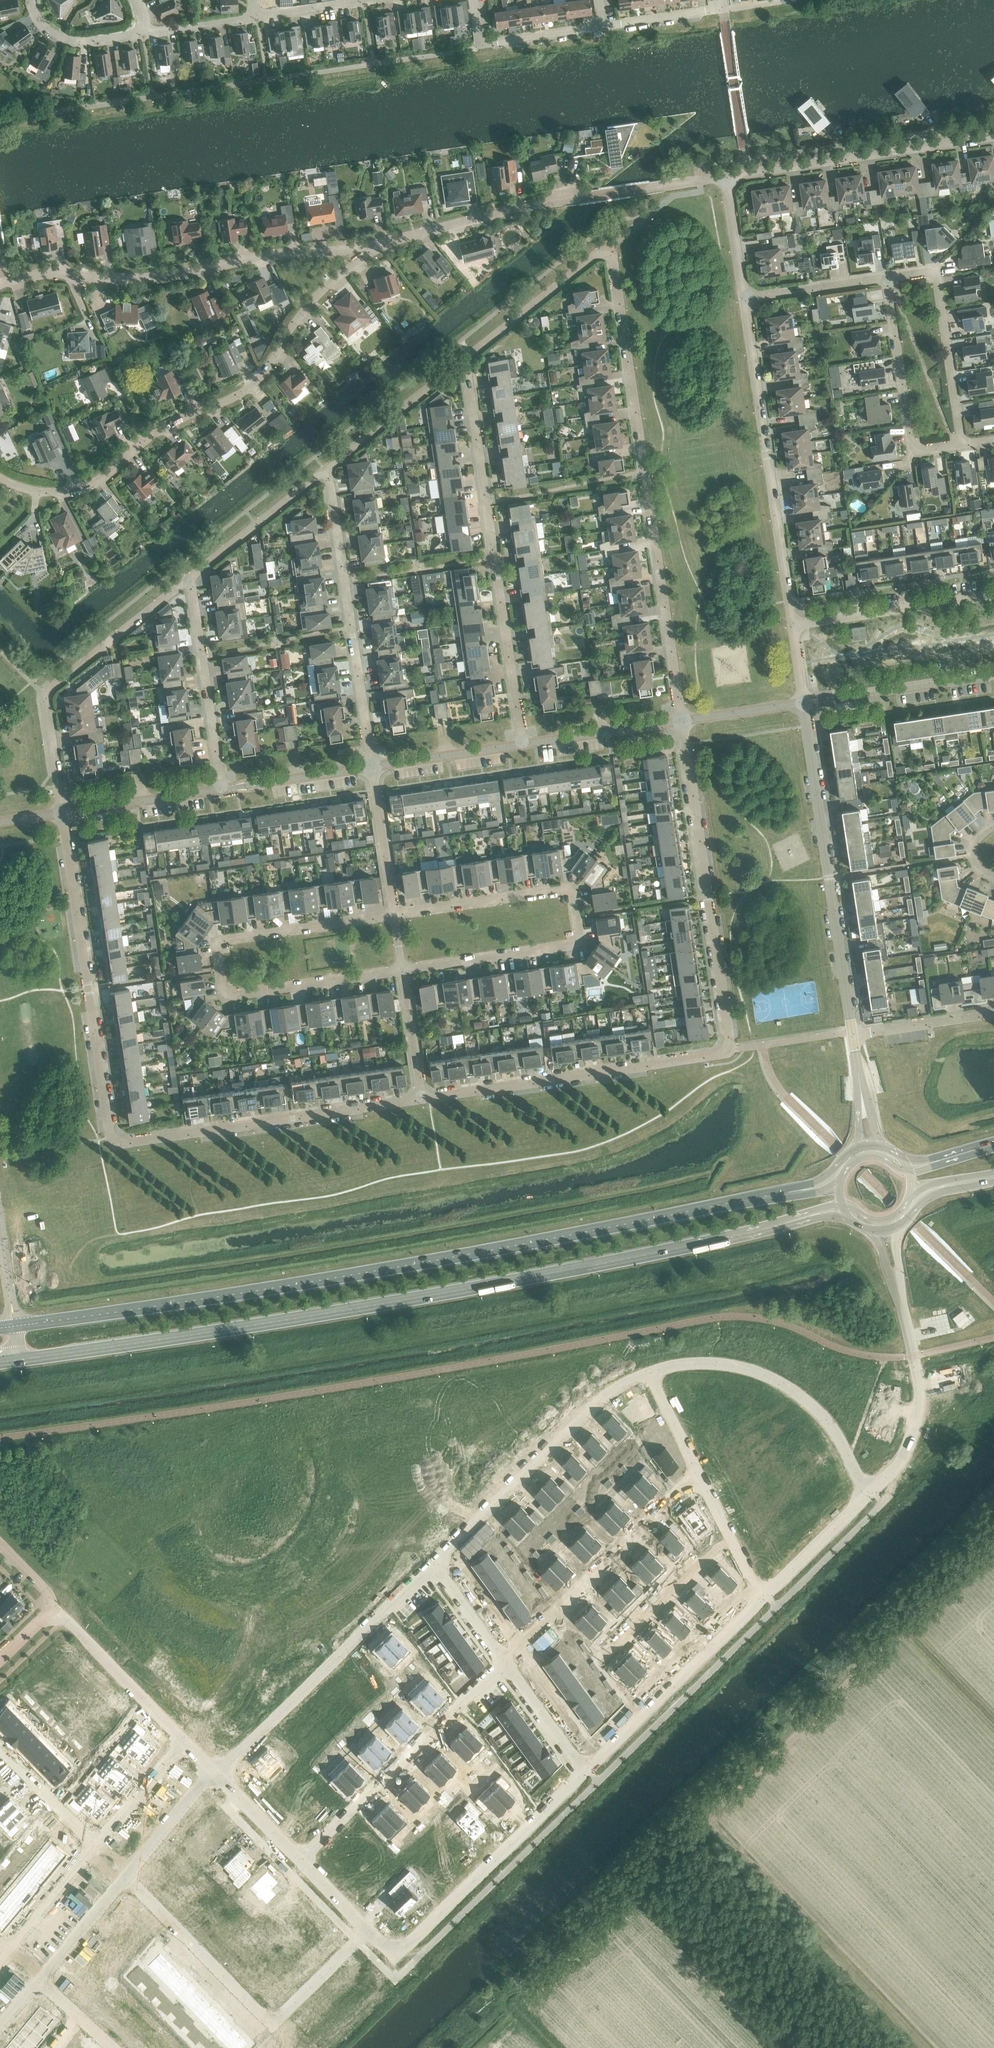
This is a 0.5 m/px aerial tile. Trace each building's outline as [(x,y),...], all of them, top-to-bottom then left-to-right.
[(19,13),(16,0),(8,0),(0,2),(0,17),(18,13),(19,13)] [(66,14),(73,4),(71,0),(49,0),(47,3),(53,14),(66,14)] [(116,22),(123,11),(117,0),(114,0),(103,0),(97,10),(103,22),(116,22)] [(162,20),(178,13),(173,0),(165,0),(165,2),(156,6),(162,20)] [(221,5),(217,5),(216,7),(216,11),(218,12),(221,12),(221,13),(239,12),(239,11),(237,11),(237,0),(220,0),(221,5)] [(577,0),(565,2),(567,17),(579,16),(577,0)] [(577,0),(579,16),(591,14),(589,0),(577,0)] [(630,0),(618,0),(619,10),(631,8),(630,0)] [(460,5),(450,6),(453,26),(469,24),(466,1),(460,2),(460,5)] [(565,2),(553,4),(555,19),(567,17),(565,2)] [(553,4),(541,6),(543,21),(555,19),(553,4)] [(453,26),(450,6),(440,8),(440,5),(433,6),(437,29),(453,26)] [(424,10),(413,12),(416,32),(433,29),(429,6),(423,7),(424,10)] [(541,6),(529,7),(532,23),(543,21),(541,6)] [(529,7),(517,9),(520,24),(532,23),(529,7)] [(517,9),(506,11),(508,26),(520,24),(517,9)] [(416,32),(413,12),(403,13),(403,10),(397,11),(400,34),(416,32)] [(508,26),(506,11),(493,13),(496,28),(508,26)] [(376,17),(379,37),(396,35),(393,12),(386,13),(387,16),(376,17)] [(340,19),(343,42),(360,40),(360,37),(357,22),(357,20),(347,22),(346,19),(340,19)] [(330,24),(320,26),(323,45),(339,43),(336,20),(330,21),(330,24)] [(323,45),(320,26),(310,27),(310,24),(303,25),(307,48),(323,45)] [(17,49),(33,37),(25,26),(9,37),(5,31),(0,34),(0,45),(5,41),(8,46),(13,43),(17,49)] [(286,51),(287,57),(304,54),(299,26),(293,26),(294,30),(283,31),(286,51)] [(270,53),(286,51),(283,31),(273,33),(273,30),(267,30),(270,53)] [(249,51),(249,54),(256,53),(254,41),(248,42),(247,32),(233,34),(234,46),(235,51),(235,53),(249,51)] [(223,55),(224,58),(230,57),(230,52),(229,47),(229,45),(223,46),(221,36),(207,38),(209,49),(210,55),(210,57),(223,55)] [(182,42),(185,61),(198,59),(198,62),(205,61),(203,49),(197,50),(196,40),(182,42)] [(180,68),(178,53),(172,53),(171,44),(157,46),(159,65),(169,63),(170,70),(180,68)] [(52,71),(45,67),(54,52),(41,45),(30,63),(39,68),(34,75),(45,81),(52,71)] [(128,68),(136,67),(134,49),(121,51),(122,59),(115,60),(117,75),(129,74),(128,68)] [(95,55),(98,75),(111,74),(108,53),(95,55)] [(77,86),(85,87),(86,73),(79,72),(80,57),(66,55),(64,77),(78,78),(77,86)] [(899,96),(912,113),(917,110),(923,118),(930,112),(907,84),(901,89),(904,92),(899,96)] [(802,111),(815,126),(816,128),(820,124),(827,132),(833,127),(811,99),(805,103),(808,106),(802,111)] [(621,165),(620,156),(633,124),(633,123),(607,127),(607,128),(607,127),(608,129),(604,130),(606,139),(591,141),(592,147),(585,148),(586,155),(600,153),(603,145),(607,145),(610,167),(621,165)] [(567,141),(564,152),(572,154),(575,143),(567,141)] [(471,154),(463,155),(464,168),(472,166),(471,154)] [(530,165),(534,181),(546,178),(545,174),(551,172),(550,168),(556,167),(553,154),(541,157),(542,162),(530,165)] [(981,157),(985,180),(993,179),(993,158),(993,156),(981,157)] [(971,175),(966,176),(968,191),(974,190),(975,190),(976,182),(985,180),(981,157),(969,159),(971,175)] [(493,189),(497,188),(498,189),(499,189),(501,189),(502,188),(504,188),(505,187),(508,187),(507,181),(515,180),(513,159),(504,160),(505,166),(491,167),(493,189)] [(958,161),(945,163),(949,186),(957,185),(961,192),(968,191),(966,176),(960,177),(958,161)] [(483,162),(476,163),(478,179),(486,178),(483,162)] [(935,181),(924,182),(926,197),(939,195),(940,187),(949,186),(945,163),(933,165),(935,181)] [(916,167),(903,169),(907,192),(915,191),(919,198),(926,197),(924,182),(918,183),(916,167)] [(389,169),(384,173),(389,179),(394,175),(389,169)] [(903,169),(891,171),(895,194),(907,192),(903,169)] [(881,189),(876,190),(878,204),(885,203),(886,195),(895,194),(891,171),(879,173),(881,189)] [(443,191),(446,190),(448,190),(450,201),(468,198),(466,187),(473,186),(471,173),(441,177),(443,191)] [(862,175),(849,177),(853,200),(861,199),(865,206),(872,205),(870,190),(864,191),(862,175)] [(839,195),(834,196),(836,211),(843,210),(844,201),(853,200),(849,177),(837,179),(839,195)] [(826,181),(813,182),(817,206),(825,204),(829,212),(836,211),(834,196),(828,197),(826,181)] [(803,200),(798,201),(800,216),(807,215),(808,207),(817,206),(813,182),(801,184),(803,200)] [(777,188),(781,211),(789,210),(793,217),(796,217),(799,216),(800,216),(798,201),(792,202),(790,186),(777,188)] [(393,198),(395,215),(422,211),(420,201),(427,200),(425,187),(410,189),(411,195),(400,197),(399,191),(392,192),(393,198)] [(769,213),(781,211),(777,188),(765,190),(769,213)] [(756,214),(769,213),(765,190),(753,191),(756,214)] [(876,190),(870,190),(872,205),(878,204),(876,190)] [(308,208),(310,223),(334,219),(333,210),(339,209),(337,195),(328,196),(329,204),(308,208)] [(357,209),(358,209),(359,218),(372,216),(372,212),(383,211),(381,198),(370,199),(369,196),(355,198),(357,209)] [(262,218),(265,235),(274,234),(274,233),(278,232),(278,234),(287,233),(286,224),(293,222),(291,205),(280,206),(282,215),(262,218)] [(68,212),(64,221),(71,225),(76,216),(68,212)] [(949,245),(956,238),(944,227),(929,229),(927,214),(917,215),(921,237),(927,236),(929,254),(939,252),(944,251),(949,245)] [(222,232),(224,242),(236,240),(236,234),(246,233),(244,220),(234,221),(233,218),(220,220),(220,221),(219,222),(221,232),(222,232)] [(38,228),(41,251),(57,248),(55,234),(63,233),(61,219),(45,222),(45,227),(38,228)] [(171,223),(174,244),(190,242),(189,238),(200,236),(198,223),(187,224),(187,220),(171,223)] [(127,241),(129,255),(142,253),(142,251),(148,250),(146,238),(153,237),(151,223),(144,224),(145,227),(137,228),(137,231),(122,234),(123,242),(127,241)] [(84,233),(87,255),(103,253),(102,244),(103,242),(102,241),(107,241),(108,241),(106,225),(93,226),(94,231),(84,233)] [(757,252),(759,264),(782,261),(781,252),(788,248),(788,242),(787,242),(787,236),(787,235),(772,237),(771,231),(756,234),(757,240),(772,238),(773,249),(757,252)] [(875,251),(874,248),(881,247),(879,234),(872,235),(872,238),(862,240),(863,246),(858,247),(859,253),(856,253),(858,264),(868,263),(868,261),(871,260),(871,262),(874,262),(873,252),(875,251)] [(460,245),(464,261),(475,258),(477,259),(483,257),(484,256),(493,253),(489,238),(486,239),(482,236),(480,240),(460,245)] [(915,256),(914,246),(913,241),(892,244),(894,259),(915,256)] [(961,250),(963,259),(958,260),(959,269),(991,264),(989,255),(984,256),(982,243),(965,245),(963,246),(962,247),(961,249),(961,250)] [(838,260),(839,258),(844,257),(842,244),(826,246),(827,252),(812,255),(814,267),(822,266),(822,270),(839,267),(838,260)] [(432,274),(436,279),(451,268),(443,258),(438,261),(428,249),(416,258),(430,276),(432,274)] [(804,257),(806,272),(813,271),(810,257),(804,257)] [(782,261),(759,264),(761,276),(784,273),(782,261)] [(371,290),(375,302),(388,298),(387,295),(397,292),(392,274),(381,277),(382,280),(375,282),(377,288),(371,290)] [(954,287),(956,302),(977,298),(976,289),(981,288),(979,276),(964,278),(965,285),(954,287)] [(241,294),(246,305),(255,301),(257,304),(271,298),(274,305),(287,299),(281,284),(270,289),(267,287),(263,278),(248,284),(250,289),(241,294)] [(567,305),(568,312),(583,310),(582,304),(598,302),(596,289),(573,293),(574,302),(567,305)] [(200,318),(210,315),(211,319),(223,314),(217,299),(212,301),(212,300),(210,299),(206,291),(192,298),(200,318)] [(337,305),(343,313),(343,317),(337,321),(347,334),(368,318),(372,323),(377,318),(373,313),(368,318),(350,294),(337,305)] [(28,302),(33,318),(58,311),(53,295),(28,302)] [(876,317),(874,304),(867,305),(866,302),(867,302),(866,296),(854,298),(855,306),(853,307),(855,321),(876,317)] [(826,297),(818,299),(819,307),(828,306),(826,297)] [(435,301),(429,306),(433,310),(439,306),(435,301)] [(100,315),(108,333),(113,331),(114,330),(115,329),(115,328),(116,327),(116,321),(136,322),(136,320),(140,319),(144,326),(144,327),(145,328),(146,329),(147,329),(148,329),(149,329),(150,329),(158,325),(154,316),(148,304),(137,309),(137,305),(129,305),(129,303),(123,303),(123,305),(116,305),(116,308),(100,315)] [(963,319),(965,331),(985,328),(983,316),(987,315),(986,307),(958,311),(959,319),(963,319)] [(820,323),(818,308),(812,309),(814,324),(820,323)] [(577,320),(579,329),(602,326),(600,313),(584,316),(583,310),(568,312),(565,313),(566,319),(577,320)] [(383,311),(380,314),(387,323),(390,321),(383,311)] [(19,315),(23,329),(29,327),(25,313),(19,315)] [(159,314),(154,316),(158,325),(163,322),(159,314)] [(767,318),(769,331),(792,327),(790,315),(767,318)] [(529,320),(529,324),(531,327),(534,328),(537,327),(539,323),(538,319),(534,317),(531,318),(529,320)] [(1,348),(2,348),(3,347),(4,346),(4,345),(4,344),(3,343),(2,342),(0,341),(2,334),(7,335),(10,325),(0,323),(0,348),(1,348)] [(571,349),(574,348),(589,346),(588,340),(604,338),(602,326),(579,329),(580,338),(570,343),(571,349)] [(309,364),(314,360),(317,364),(324,358),(325,360),(330,356),(333,359),(341,353),(331,340),(330,341),(327,337),(328,337),(320,327),(314,332),(318,337),(304,348),(307,352),(303,356),(309,364)] [(787,340),(788,346),(803,344),(802,337),(793,336),(792,327),(769,331),(771,343),(787,340)] [(881,352),(879,335),(868,337),(867,330),(852,332),(854,347),(861,346),(862,355),(865,355),(865,356),(873,354),(881,352)] [(84,352),(85,358),(96,357),(95,342),(88,343),(88,332),(68,333),(69,353),(84,352)] [(963,347),(965,361),(966,361),(966,363),(974,362),(974,360),(987,358),(985,343),(991,342),(990,334),(976,336),(977,345),(963,347)] [(269,340),(252,347),(256,356),(264,353),(269,341),(269,340)] [(215,356),(224,376),(238,370),(235,362),(236,360),(235,359),(240,357),(239,353),(236,346),(234,342),(222,347),(224,352),(215,356)] [(104,344),(96,345),(97,358),(105,357),(104,344)] [(242,344),(236,346),(239,353),(245,351),(242,344)] [(773,354),(775,367),(798,363),(796,354),(804,351),(803,344),(788,346),(789,352),(773,354)] [(583,356),(584,365),(607,362),(605,349),(589,352),(589,346),(574,348),(575,355),(583,356)] [(23,348),(15,351),(20,364),(28,362),(23,348)] [(177,356),(173,349),(166,352),(169,359),(177,356)] [(500,373),(501,379),(514,377),(513,370),(508,371),(506,359),(496,361),(496,359),(496,358),(495,356),(494,356),(493,355),(491,355),(490,356),(485,360),(487,375),(500,373)] [(578,377),(579,384),(594,382),(593,376),(609,374),(607,362),(584,365),(585,374),(578,377)] [(884,368),(875,369),(872,367),(872,362),(853,364),(855,373),(860,372),(862,388),(873,386),(873,384),(886,382),(884,368)] [(792,377),(793,382),(808,380),(807,373),(799,372),(798,363),(775,367),(776,379),(792,377)] [(836,366),(828,367),(830,377),(838,376),(836,366)] [(153,390),(158,400),(166,396),(165,394),(171,392),(173,396),(181,392),(178,387),(185,384),(178,367),(170,370),(170,371),(157,377),(159,381),(156,382),(154,382),(151,382),(150,384),(149,386),(150,388),(151,390),(153,390)] [(88,396),(91,401),(107,394),(103,385),(104,383),(109,381),(104,369),(81,379),(86,390),(84,391),(83,393),(85,396),(87,397),(88,396)] [(197,369),(191,372),(195,382),(201,379),(197,369)] [(360,370),(355,374),(359,379),(364,375),(360,370)] [(279,385),(290,399),(299,392),(298,391),(309,382),(301,371),(292,378),(290,376),(279,385)] [(968,381),(970,394),(988,391),(986,379),(992,378),(991,371),(980,373),(981,379),(968,381)] [(33,373),(25,376),(27,381),(35,378),(33,373)] [(489,386),(491,398),(512,395),(510,384),(515,383),(514,377),(501,379),(502,384),(489,386)] [(778,390),(780,403),(803,399),(802,390),(809,387),(808,380),(793,382),(794,388),(778,390)] [(588,392),(590,401),(613,398),(611,385),(595,388),(594,382),(579,384),(576,385),(577,391),(588,392)] [(505,408),(506,414),(519,412),(518,406),(513,406),(512,395),(491,398),(493,410),(505,408)] [(891,410),(890,410),(889,404),(880,406),(878,396),(865,398),(869,422),(891,419),(890,413),(891,413),(891,410)] [(425,408),(428,426),(445,423),(444,418),(452,416),(452,417),(453,416),(451,402),(450,401),(450,400),(449,399),(447,398),(446,399),(445,399),(439,403),(440,404),(440,406),(425,408)] [(583,413),(584,420),(599,418),(598,412),(614,410),(613,398),(590,401),(591,410),(583,413)] [(798,413),(799,424),(814,422),(817,422),(816,410),(804,408),(803,399),(780,403),(782,415),(798,413)] [(975,426),(976,425),(976,427),(984,426),(983,424),(993,423),(993,405),(993,401),(980,403),(981,414),(973,416),(975,426)] [(238,421),(249,435),(266,421),(256,408),(248,413),(249,414),(246,416),(245,415),(238,421)] [(562,408),(555,409),(557,422),(564,421),(562,408)] [(97,434),(99,439),(114,433),(111,425),(114,424),(115,425),(121,422),(117,411),(107,415),(106,413),(91,420),(93,426),(92,427),(92,428),(92,429),(92,430),(93,431),(93,432),(94,433),(95,433),(96,434),(97,434)] [(494,422),(496,434),(517,431),(515,420),(520,419),(519,412),(506,414),(507,420),(494,422)] [(51,413),(43,416),(47,425),(55,422),(51,413)] [(272,420),(283,435),(292,428),(281,414),(272,420)] [(594,428),(595,437),(618,434),(616,421),(600,424),(599,418),(584,420),(585,427),(594,428)] [(784,432),(786,445),(809,441),(808,433),(816,429),(814,422),(799,424),(800,430),(784,432)] [(434,432),(435,443),(456,440),(454,428),(446,429),(445,423),(428,426),(429,432),(434,432)] [(69,425),(62,428),(69,443),(76,440),(69,425)] [(205,437),(219,455),(232,445),(231,443),(233,441),(242,452),(248,447),(231,427),(226,431),(227,432),(223,434),(218,427),(205,437)] [(31,442),(40,462),(55,456),(52,448),(52,446),(52,445),(57,443),(50,428),(38,433),(40,438),(31,442)] [(511,444),(512,450),(524,448),(523,441),(519,442),(517,431),(496,434),(498,446),(511,444)] [(871,447),(873,460),(897,457),(895,443),(890,444),(889,433),(875,435),(877,446),(871,447)] [(589,449),(590,456),(605,454),(604,448),(620,446),(618,434),(595,437),(596,446),(589,449)] [(431,443),(433,462),(446,460),(450,459),(449,453),(457,452),(458,452),(456,440),(435,443),(431,443)] [(786,445),(788,456),(811,453),(809,441),(786,445)] [(172,470),(173,472),(185,462),(184,460),(193,453),(185,442),(179,446),(180,448),(176,451),(173,447),(161,456),(166,463),(166,464),(171,471),(172,470)] [(500,458),(501,469),(522,466),(520,455),(525,454),(524,448),(512,450),(512,456),(500,458)] [(348,465),(350,476),(371,473),(377,472),(375,462),(369,463),(368,451),(356,460),(357,463),(348,465)] [(806,467),(807,472),(822,470),(821,463),(812,462),(811,453),(788,456),(790,469),(806,467)] [(605,454),(590,456),(587,457),(588,463),(599,464),(600,473),(623,470),(622,457),(606,460),(605,454)] [(199,455),(194,459),(199,464),(204,460),(199,455)] [(433,462),(436,479),(461,476),(460,464),(459,464),(447,466),(446,460),(433,462)] [(976,472),(970,472),(968,461),(955,463),(958,483),(971,481),(971,485),(978,484),(976,472)] [(221,466),(215,471),(219,476),(225,471),(221,466)] [(522,466),(501,469),(503,481),(516,479),(517,486),(530,484),(529,477),(524,478),(522,466)] [(937,478),(935,466),(923,468),(925,486),(932,485),(933,494),(946,492),(943,477),(937,478)] [(883,486),(881,470),(864,473),(863,467),(843,470),(844,479),(858,477),(860,489),(883,486)] [(807,472),(808,478),(823,476),(822,470),(807,472)] [(127,484),(140,500),(152,491),(149,488),(158,481),(150,471),(144,475),(145,476),(142,479),(139,475),(127,484)] [(353,488),(354,494),(374,491),(371,473),(350,476),(352,488),(353,488)] [(412,474),(405,475),(406,483),(414,482),(412,474)] [(436,479),(438,497),(455,495),(455,489),(462,488),(463,488),(461,476),(436,479)] [(537,476),(529,477),(530,484),(538,483),(537,476)] [(792,486),(794,499),(817,495),(816,487),(824,483),(823,476),(808,478),(808,484),(792,486)] [(162,482),(158,485),(163,491),(167,487),(162,482)] [(418,482),(407,484),(408,494),(420,492),(418,482)] [(913,495),(912,487),(912,484),(899,486),(900,498),(897,502),(896,504),(896,506),(897,508),(898,509),(900,509),(908,508),(908,504),(914,504),(915,507),(921,506),(919,494),(913,495)] [(353,500),(355,512),(376,509),(374,491),(354,494),(355,500),(353,500)] [(597,507),(598,514),(613,511),(612,506),(628,503),(626,491),(603,494),(605,503),(597,507)] [(444,503),(446,514),(467,511),(465,499),(464,499),(456,501),(455,495),(438,497),(439,504),(444,503)] [(812,509),(813,514),(828,512),(828,513),(831,512),(830,506),(819,505),(817,495),(794,499),(796,511),(812,509)] [(104,533),(107,537),(119,527),(112,519),(123,510),(112,496),(96,509),(103,517),(92,526),(100,536),(104,533)] [(522,518),(523,523),(535,522),(534,515),(530,516),(528,504),(517,506),(517,504),(518,504),(518,503),(507,505),(509,519),(522,518)] [(981,510),(982,518),(993,516),(993,508),(981,510)] [(358,523),(359,530),(379,527),(376,509),(355,512),(357,524),(358,523)] [(289,533),(290,540),(315,536),(314,530),(315,530),(313,518),(302,519),(301,510),(292,518),(294,532),(289,533)] [(441,515),(444,533),(461,530),(460,524),(468,523),(467,511),(446,514),(441,515)] [(608,521),(609,530),(632,527),(630,515),(614,517),(613,511),(598,514),(599,520),(608,521)] [(63,543),(65,547),(81,539),(66,512),(60,516),(58,515),(53,518),(53,519),(51,520),(57,532),(50,536),(56,546),(63,543)] [(798,522),(800,535),(823,531),(821,523),(829,519),(828,513),(828,512),(813,514),(814,520),(798,522)] [(920,513),(906,515),(907,521),(921,519),(920,513)] [(569,517),(560,518),(561,525),(570,524),(569,517)] [(511,531),(513,543),(538,539),(535,522),(523,523),(518,524),(519,530),(511,531)] [(359,536),(360,548),(381,544),(379,527),(359,530),(360,536),(359,536)] [(603,543),(604,550),(619,547),(618,542),(634,539),(632,527),(609,530),(610,539),(603,543)] [(461,530),(444,533),(445,539),(449,539),(451,550),(462,549),(462,550),(461,551),(472,550),(470,535),(469,535),(461,536),(461,530)] [(818,545),(818,550),(833,548),(832,542),(824,541),(823,531),(800,535),(801,547),(818,545)] [(296,546),(298,557),(318,554),(317,542),(316,542),(315,536),(290,540),(291,547),(296,546)] [(33,548),(30,549),(29,549),(28,550),(26,548),(27,547),(20,539),(0,559),(0,563),(7,570),(14,563),(16,565),(15,566),(22,571),(34,568),(34,571),(47,568),(41,546),(33,548)] [(82,542),(89,555),(95,552),(90,542),(88,539),(82,542)] [(523,554),(524,560),(541,557),(538,539),(513,543),(514,555),(515,555),(523,554)] [(981,542),(968,544),(971,562),(984,560),(981,542)] [(381,544),(360,548),(362,559),(363,559),(364,566),(365,566),(365,565),(384,563),(381,544)] [(968,544),(956,546),(958,564),(971,562),(968,544)] [(572,545),(565,546),(566,553),(573,552),(572,545)] [(956,546),(943,548),(946,566),(958,564),(956,546)] [(613,557),(614,566),(637,563),(635,551),(619,553),(619,547),(604,550),(605,556),(613,557)] [(805,571),(810,570),(823,568),(823,569),(828,568),(827,559),(834,556),(833,548),(818,550),(819,556),(803,558),(805,571)] [(943,548),(931,550),(934,567),(946,566),(943,548)] [(931,550),(918,552),(921,569),(934,567),(931,550)] [(918,552),(906,554),(909,571),(921,569),(918,552)] [(871,577),(869,559),(868,553),(855,555),(858,579),(871,577)] [(293,558),(295,575),(300,574),(300,575),(320,572),(319,566),(320,565),(318,554),(298,557),(293,558)] [(906,554),(894,556),(896,573),(909,571),(906,554)] [(894,556),(881,557),(884,575),(896,573),(894,556)] [(516,567),(518,579),(543,575),(541,557),(524,560),(525,566),(517,567),(516,567)] [(881,557),(869,559),(871,577),(884,575),(881,557)] [(266,562),(265,562),(267,572),(268,580),(275,579),(273,561),(270,561),(266,562)] [(211,576),(213,588),(234,585),(230,562),(219,571),(219,575),(211,576)] [(608,579),(609,586),(624,583),(623,578),(639,575),(637,563),(614,566),(616,575),(608,579)] [(846,565),(849,579),(855,579),(853,564),(846,565)] [(450,570),(452,589),(478,585),(476,573),(475,573),(476,573),(467,574),(467,568),(450,570)] [(810,570),(814,593),(826,591),(823,569),(823,568),(810,570)] [(264,572),(259,573),(260,581),(268,580),(267,572),(264,572)] [(298,593),(303,593),(324,589),(322,578),(321,578),(320,572),(300,575),(300,574),(295,575),(298,593)] [(443,572),(422,575),(424,593),(431,592),(429,583),(434,582),(434,580),(444,578),(443,572)] [(418,575),(411,576),(413,594),(421,593),(418,575)] [(529,596),(533,595),(546,593),(554,592),(552,582),(545,583),(543,575),(518,579),(520,591),(528,589),(529,596)] [(367,589),(368,601),(389,598),(388,587),(393,586),(392,579),(368,583),(368,582),(367,582),(368,589),(367,589)] [(618,593),(620,602),(643,599),(641,587),(625,589),(624,583),(609,586),(610,593),(618,593)] [(216,599),(217,605),(236,602),(234,585),(213,588),(214,599),(216,599)] [(452,589),(455,606),(472,604),(471,598),(479,597),(480,597),(478,585),(452,589)] [(301,611),(306,611),(306,610),(325,607),(324,601),(326,601),(324,589),(303,593),(304,603),(300,604),(301,611)] [(521,602),(523,614),(544,611),(542,600),(547,599),(546,593),(533,595),(534,601),(522,602),(521,602)] [(371,612),(372,619),(392,616),(397,615),(396,608),(391,609),(389,598),(368,601),(370,613),(371,612)] [(611,616),(611,622),(629,619),(628,614),(644,611),(643,599),(620,602),(621,611),(611,616)] [(218,623),(245,619),(247,619),(244,601),(236,602),(217,605),(217,612),(216,612),(218,623)] [(169,603),(157,612),(160,616),(171,607),(169,603)] [(455,606),(458,624),(483,620),(481,608),(481,609),(473,610),(472,604),(455,606)] [(153,621),(155,633),(176,630),(174,618),(173,618),(171,607),(160,616),(153,621)] [(306,610),(306,611),(308,628),(329,625),(328,613),(326,613),(325,607),(306,610)] [(534,625),(535,631),(551,628),(549,610),(544,611),(523,614),(525,626),(526,626),(534,625)] [(422,611),(410,613),(412,624),(424,622),(422,611)] [(372,625),(374,637),(395,633),(392,616),(372,619),(373,625),(372,625)] [(245,619),(218,623),(220,635),(221,635),(222,642),(223,642),(223,641),(248,638),(245,619)] [(624,629),(625,638),(648,635),(646,623),(630,625),(629,619),(611,622),(612,628),(624,629)] [(458,624),(460,642),(477,639),(476,633),(484,632),(484,633),(485,632),(483,620),(458,624)] [(281,622),(275,623),(276,633),(283,632),(281,622)] [(140,626),(129,635),(129,636),(142,634),(140,626)] [(852,628),(853,640),(867,638),(865,626),(852,628)] [(527,638),(529,650),(549,647),(554,646),(551,628),(535,631),(535,637),(527,638)] [(426,629),(417,630),(418,639),(420,639),(428,638),(426,629)] [(155,633),(158,650),(177,647),(177,641),(178,641),(176,630),(155,633)] [(377,648),(378,654),(397,651),(397,652),(402,651),(401,644),(396,644),(395,633),(374,637),(375,648),(377,648)] [(619,651),(620,658),(635,655),(634,650),(650,647),(648,635),(625,638),(626,647),(619,651)] [(428,638),(420,639),(422,648),(429,647),(428,638)] [(460,642),(463,660),(489,656),(487,644),(486,644),(478,645),(477,639),(460,642)] [(309,665),(314,664),(333,661),(332,655),(334,654),(332,642),(311,646),(313,657),(308,658),(309,665)] [(125,647),(121,647),(122,655),(130,654),(129,650),(125,647)] [(159,657),(160,668),(181,665),(180,653),(178,654),(177,647),(158,650),(153,651),(154,658),(159,657)] [(549,647),(529,650),(530,662),(531,662),(543,660),(544,666),(557,664),(556,657),(551,658),(549,647)] [(377,661),(379,672),(400,669),(397,652),(397,651),(378,654),(379,660),(377,661)] [(631,675),(636,674),(648,672),(653,671),(652,659),(635,661),(635,655),(620,658),(621,665),(629,666),(631,675)] [(226,671),(227,677),(247,674),(252,673),(251,666),(246,667),(244,656),(223,659),(225,671),(226,671)] [(489,656),(463,660),(466,678),(483,675),(482,669),(490,668),(489,656)] [(314,664),(316,682),(337,678),(336,667),(334,667),(333,661),(314,664)] [(119,662),(113,663),(115,678),(121,677),(119,662)] [(115,678),(113,663),(107,664),(109,679),(115,678)] [(160,668),(163,686),(183,683),(182,677),(183,677),(181,665),(160,668)] [(534,689),(539,688),(552,686),(557,686),(556,676),(564,673),(562,666),(548,668),(548,674),(532,676),(534,689)] [(400,669),(379,672),(381,684),(382,684),(383,690),(384,690),(408,687),(406,679),(402,680),(400,669)] [(65,697),(67,709),(90,706),(88,694),(104,682),(96,672),(76,689),(77,695),(65,697)] [(636,674),(637,685),(631,686),(633,697),(652,694),(648,672),(636,674)] [(227,683),(229,695),(250,692),(247,674),(227,677),(228,683),(227,683)] [(337,678),(316,682),(318,693),(313,693),(314,700),(338,697),(339,697),(338,690),(339,690),(337,678)] [(471,699),(477,698),(476,697),(489,696),(494,695),(492,682),(476,685),(476,679),(461,681),(462,688),(470,689),(471,699)] [(600,679),(594,680),(596,695),(602,694),(600,679)] [(596,695),(594,680),(588,681),(590,696),(596,695)] [(163,686),(166,704),(187,701),(185,689),(184,689),(183,683),(163,686)] [(539,688),(543,711),(556,709),(561,708),(560,697),(554,698),(552,686),(539,688)] [(384,712),(389,711),(389,710),(402,709),(407,708),(406,699),(413,695),(412,688),(397,691),(398,696),(382,699),(384,712)] [(124,689),(117,690),(118,700),(125,699),(124,689)] [(250,692),(229,695),(230,706),(232,706),(233,713),(257,709),(256,702),(251,702),(250,692)] [(476,697),(477,698),(478,709),(472,710),(474,721),(493,718),(489,696),(476,697)] [(187,701),(166,704),(168,722),(188,719),(187,713),(188,712),(187,701)] [(321,721),(326,720),(339,718),(344,717),(342,705),(326,707),(325,701),(311,704),(312,711),(320,712),(321,721)] [(445,702),(439,703),(441,718),(448,717),(445,702)] [(441,718),(439,703),(433,704),(435,719),(441,718)] [(67,709),(69,721),(92,718),(90,706),(67,709)] [(990,707),(978,708),(981,726),(993,725),(990,707)] [(978,708),(966,710),(969,728),(981,726),(978,708)] [(389,710),(389,711),(392,733),(405,731),(402,709),(389,710)] [(966,710),(954,712),(957,730),(969,728),(966,710)] [(234,734),(239,733),(252,731),(257,730),(255,721),(263,718),(262,711),(247,713),(248,719),(232,721),(234,734)] [(954,712),(943,714),(945,732),(957,730),(954,712)] [(943,714),(931,716),(934,739),(946,738),(945,732),(943,714)] [(931,716),(919,717),(922,741),(934,739),(931,716)] [(287,717),(273,719),(274,726),(288,724),(287,717)] [(919,717),(907,719),(911,743),(922,741),(919,717)] [(87,731),(88,737),(103,735),(102,728),(93,727),(92,718),(69,721),(71,734),(87,731)] [(326,720),(330,742),(342,740),(339,718),(326,720)] [(911,743),(907,719),(894,721),(896,731),(892,731),(894,745),(911,743)] [(171,743),(176,742),(189,740),(194,739),(192,727),(176,729),(175,723),(160,726),(161,733),(169,734),(171,743)] [(295,724),(289,725),(291,740),(298,739),(295,724)] [(291,740),(289,725),(283,726),(285,741),(291,740)] [(830,731),(832,742),(855,739),(854,727),(830,731)] [(239,733),(242,755),(255,754),(252,731),(239,733)] [(75,758),(80,757),(80,756),(92,755),(98,754),(104,753),(103,742),(104,741),(103,735),(88,737),(89,742),(73,745),(75,758)] [(832,742),(834,754),(857,750),(855,739),(832,742)] [(176,742),(179,764),(192,763),(189,740),(176,742)] [(140,747),(134,748),(136,763),(143,762),(140,747)] [(136,763),(134,748),(128,749),(130,764),(136,763)] [(834,754),(836,765),(853,762),(859,761),(857,750),(834,754)] [(80,756),(80,757),(83,779),(96,777),(92,755),(80,756)] [(648,769),(668,766),(666,755),(646,758),(648,769)] [(836,765),(837,776),(855,774),(853,762),(836,765)] [(610,763),(599,765),(602,783),(613,782),(610,763)] [(588,767),(591,785),(592,790),(603,788),(602,783),(599,765),(588,767)] [(650,780),(669,777),(668,766),(648,769),(650,780)] [(588,767),(578,768),(580,787),(591,785),(588,767)] [(578,768),(567,770),(570,788),(580,787),(578,768)] [(567,770),(556,771),(559,790),(570,788),(567,770)] [(556,771),(546,773),(548,791),(559,790),(556,771)] [(837,776),(839,788),(862,784),(869,783),(868,772),(860,773),(855,774),(837,776)] [(546,773),(535,774),(538,793),(548,791),(546,773)] [(524,776),(527,794),(528,798),(530,800),(536,799),(538,796),(538,793),(535,774),(524,776)] [(516,796),(527,794),(524,776),(514,778),(516,796)] [(647,791),(651,791),(671,788),(669,777),(650,780),(646,781),(647,791)] [(505,798),(516,796),(514,778),(502,779),(505,798)] [(497,780),(486,782),(488,800),(500,799),(497,780)] [(486,782),(475,783),(478,802),(488,800),(486,782)] [(475,783),(464,785),(467,803),(478,802),(475,783)] [(846,798),(847,804),(862,802),(861,796),(864,795),(862,784),(839,788),(841,799),(846,798)] [(464,785),(454,787),(456,805),(467,803),(464,785)] [(454,787),(443,788),(446,807),(456,805),(454,787)] [(443,788),(432,790),(435,808),(446,807),(443,788)] [(651,791),(653,801),(672,798),(671,788),(651,791)] [(432,790),(421,791),(424,810),(435,808),(432,790)] [(974,793),(980,808),(988,807),(989,810),(993,809),(993,790),(974,793)] [(421,791),(411,793),(414,811),(424,810),(421,791)] [(411,793),(400,795),(403,813),(414,811),(411,793)] [(974,793),(955,808),(967,823),(976,816),(973,813),(980,808),(974,793)] [(403,813),(400,795),(389,796),(392,815),(403,813)] [(653,801),(654,812),(674,809),(672,798),(653,801)] [(364,800),(353,802),(355,820),(367,818),(364,800)] [(353,802),(342,803),(345,822),(351,821),(352,827),(356,826),(355,820),(353,802)] [(842,811),(844,823),(862,821),(860,809),(863,809),(862,802),(847,804),(848,810),(842,811)] [(342,803),(331,805),(334,823),(345,822),(342,803)] [(331,805),(321,806),(323,825),(334,823),(331,805)] [(310,808),(313,826),(314,832),(324,831),(323,825),(321,806),(310,808)] [(310,808),(299,810),(302,828),(313,826),(310,808)] [(955,808),(932,826),(948,833),(957,826),(959,829),(967,823),(955,808)] [(654,812),(656,823),(675,820),(674,809),(654,812)] [(299,810),(289,811),(291,830),(302,828),(299,810)] [(289,811),(278,813),(281,831),(291,830),(289,811)] [(278,813),(267,814),(270,833),(281,831),(278,813)] [(270,833),(267,814),(256,816),(259,835),(270,833)] [(250,817),(239,819),(242,837),(253,835),(250,817)] [(239,819),(228,820),(231,839),(242,837),(239,819)] [(559,819),(541,822),(542,829),(551,828),(552,831),(561,829),(559,819)] [(218,822),(220,840),(221,846),(232,844),(231,839),(228,820),(218,822)] [(656,823),(658,833),(677,830),(675,820),(656,823)] [(844,823),(846,834),(863,832),(862,821),(844,823)] [(218,822),(207,823),(210,842),(220,840),(218,822)] [(207,823),(196,825),(199,843),(210,842),(207,823)] [(196,825),(186,827),(188,845),(189,851),(200,849),(199,843),(196,825)] [(948,833),(932,826),(936,857),(955,854),(954,843),(950,843),(948,833)] [(186,827),(175,828),(178,846),(188,845),(186,827)] [(175,828),(164,830),(167,848),(178,846),(175,828)] [(164,830),(154,831),(156,850),(167,848),(164,830)] [(658,833),(659,844),(679,841),(677,830),(658,833)] [(157,855),(156,850),(154,831),(142,833),(146,856),(157,855)] [(846,834),(848,846),(865,843),(871,842),(869,831),(863,832),(846,834)] [(443,836),(434,838),(435,846),(444,844),(443,836)] [(87,841),(89,853),(108,850),(107,838),(87,841)] [(434,838),(425,839),(427,847),(435,846),(434,838)] [(659,844),(661,855),(680,852),(679,841),(659,844)] [(848,846),(849,857),(867,854),(873,853),(871,842),(865,843),(848,846)] [(572,870),(581,877),(594,859),(579,848),(573,856),(565,857),(564,857),(566,871),(572,870)] [(549,874),(566,871),(564,857),(565,857),(564,850),(563,849),(545,851),(549,874)] [(89,853),(90,863),(110,860),(108,850),(89,853)] [(531,876),(549,874),(545,851),(527,854),(531,876)] [(342,852),(334,853),(335,862),(343,861),(342,852)] [(656,866),(662,865),(682,862),(680,852),(661,855),(655,856),(656,866)] [(867,854),(849,857),(851,869),(868,866),(874,865),(873,853),(867,854)] [(322,854),(315,855),(316,863),(323,861),(322,854)] [(513,879),(531,876),(527,854),(510,857),(513,879)] [(463,855),(455,856),(455,859),(456,865),(464,864),(463,855)] [(495,882),(513,879),(510,857),(492,859),(495,882)] [(477,884),(495,882),(492,859),(474,862),(477,884)] [(590,884),(591,889),(604,887),(603,878),(609,870),(594,859),(581,877),(590,884)] [(90,863),(92,874),(111,871),(110,860),(90,863)] [(460,887),(477,884),(474,862),(464,864),(456,865),(460,887)] [(662,865),(664,876),(683,873),(682,862),(662,865)] [(442,890),(460,887),(456,865),(438,867),(442,890)] [(938,868),(943,898),(957,887),(955,877),(958,876),(957,865),(938,868)] [(424,892),(442,890),(438,867),(421,870),(424,892)] [(406,895),(424,892),(421,870),(396,874),(398,885),(404,884),(406,895)] [(92,874),(93,885),(113,882),(111,871),(92,874)] [(664,876),(665,887),(685,884),(683,873),(664,876)] [(373,877),(355,880),(358,902),(376,899),(375,889),(381,888),(380,877),(373,878),(373,877)] [(853,880),(854,892),(872,889),(870,877),(853,880)] [(355,880),(337,882),(340,905),(358,902),(355,880)] [(93,885),(95,895),(115,893),(113,882),(93,885)] [(159,882),(153,883),(155,898),(162,897),(161,894),(164,894),(163,884),(160,884),(159,882)] [(337,882),(319,885),(323,907),(340,905),(337,882)] [(685,884),(665,887),(667,898),(687,895),(685,884)] [(319,885),(302,888),(305,910),(323,907),(319,885)] [(604,887),(591,889),(593,907),(616,904),(613,885),(604,887)] [(943,898),(971,909),(978,891),(968,887),(966,891),(957,887),(943,898)] [(302,888),(284,890),(287,913),(305,910),(302,888)] [(854,892),(856,903),(873,900),(872,889),(854,892)] [(284,890),(266,893),(269,915),(287,913),(284,890)] [(992,918),(993,902),(986,899),(987,895),(978,891),(971,909),(992,918)] [(95,895),(97,906),(116,903),(115,893),(95,895)] [(266,893),(248,896),(251,918),(269,915),(266,893)] [(248,896),(230,898),(234,921),(251,918),(248,896)] [(212,901),(213,910),(214,910),(216,923),(234,921),(230,898),(212,901)] [(856,903),(858,914),(875,912),(873,900),(856,903)] [(97,906),(98,917),(118,914),(116,903),(97,906)] [(197,905),(186,920),(204,933),(211,924),(216,923),(214,910),(213,910),(205,911),(197,905)] [(669,909),(670,921),(690,918),(688,906),(669,909)] [(858,914),(860,926),(877,923),(875,912),(858,914)] [(98,917),(100,928),(119,925),(118,914),(98,917)] [(595,919),(598,938),(612,936),(620,935),(617,916),(595,919)] [(666,932),(672,931),(692,928),(690,918),(670,921),(665,921),(666,932)] [(183,940),(184,949),(184,950),(198,948),(197,942),(204,933),(186,920),(175,935),(183,940)] [(867,937),(868,942),(883,940),(885,940),(883,922),(877,923),(860,926),(861,937),(867,937)] [(100,928),(101,938),(121,935),(119,925),(100,928)] [(672,931),(674,942),(693,939),(692,928),(672,931)] [(628,934),(625,934),(627,942),(637,941),(636,933),(628,934)] [(101,938),(103,949),(123,946),(121,935),(101,938)] [(599,943),(592,952),(610,965),(621,951),(613,945),(612,936),(598,938),(599,943)] [(674,942),(675,953),(695,950),(693,939),(674,942)] [(863,949),(865,961),(882,959),(888,958),(885,940),(883,940),(868,942),(869,948),(863,949)] [(103,949),(105,960),(124,957),(123,946),(103,949)] [(184,950),(184,949),(176,950),(178,969),(201,966),(198,948),(184,950)] [(669,953),(671,964),(696,960),(695,950),(675,953),(669,953)] [(585,961),(580,962),(582,975),(591,974),(599,980),(610,965),(592,952),(585,961)] [(105,960),(106,970),(126,967),(124,957),(105,960)] [(933,957),(924,958),(925,966),(934,965),(933,957)] [(865,961),(866,972),(884,970),(882,959),(865,961)] [(671,964),(673,975),(698,971),(696,960),(671,964)] [(580,962),(562,965),(565,987),(584,984),(582,975),(580,962)] [(562,965),(544,967),(548,989),(565,987),(562,965)] [(126,967),(106,970),(108,982),(128,979),(126,967)] [(544,967),(527,970),(530,992),(548,989),(544,967)] [(527,970),(509,973),(512,995),(530,992),(527,970)] [(866,972),(868,984),(885,981),(884,970),(866,972)] [(674,986),(680,985),(700,982),(698,971),(673,975),(674,986)] [(509,973),(491,975),(494,997),(512,995),(509,973)] [(491,975),(473,978),(476,1000),(494,997),(491,975)] [(981,981),(972,983),(974,1002),(986,1000),(986,995),(993,994),(991,976),(980,978),(981,981)] [(183,1000),(192,999),(192,998),(205,996),(202,978),(180,981),(183,1000)] [(473,978),(455,980),(459,1003),(476,1000),(473,978)] [(455,980),(438,983),(441,1005),(459,1003),(455,980)] [(962,980),(951,982),(953,1000),(962,998),(962,1004),(974,1002),(972,983),(962,984),(962,980)] [(868,984),(870,995),(887,992),(885,981),(868,984)] [(680,985),(682,995),(701,992),(700,982),(680,985)] [(953,1000),(951,982),(940,984),(940,987),(931,989),(934,1008),(946,1006),(945,1001),(953,1000)] [(441,1005),(438,983),(419,986),(421,996),(414,997),(416,1009),(423,1008),(441,1005)] [(925,987),(920,988),(918,988),(921,1002),(927,1001),(925,987)] [(110,993),(111,1004),(131,1001),(129,990),(110,993)] [(390,990),(372,993),(375,1015),(393,1012),(400,1011),(398,999),(391,1000),(390,990)] [(682,995),(683,1006),(703,1003),(701,992),(682,995)] [(887,992),(870,995),(873,1013),(890,1011),(887,992)] [(372,993),(354,996),(357,1018),(375,1015),(372,993)] [(187,1015),(202,1026),(215,1008),(206,1001),(205,996),(192,998),(192,999),(193,1007),(187,1015)] [(354,996),(336,998),(340,1020),(357,1018),(354,996)] [(643,997),(633,998),(634,1005),(644,1003),(643,997)] [(336,998),(318,1001),(322,1023),(340,1020),(336,998)] [(111,1004),(113,1015),(132,1012),(131,1001),(111,1004)] [(318,1001),(301,1004),(304,1026),(322,1023),(318,1001)] [(683,1006),(685,1017),(704,1014),(703,1003),(683,1006)] [(301,1004),(283,1006),(286,1028),(304,1026),(301,1004)] [(283,1006),(265,1009),(268,1031),(286,1028),(283,1006)] [(215,1008),(202,1026),(216,1037),(222,1029),(231,1028),(229,1014),(224,1015),(215,1008)] [(906,1009),(908,1017),(917,1016),(916,1008),(906,1009)] [(265,1009),(247,1012),(251,1034),(268,1031),(265,1009)] [(113,1015),(114,1025),(134,1022),(138,1022),(137,1011),(132,1012),(113,1015)] [(247,1012),(229,1014),(231,1028),(232,1036),(251,1034),(247,1012)] [(685,1017),(686,1027),(706,1024),(704,1014),(685,1017)] [(114,1025),(116,1036),(136,1033),(134,1022),(114,1025)] [(706,1024),(686,1027),(688,1039),(708,1036),(706,1024)] [(650,1029),(637,1031),(640,1048),(652,1046),(650,1029)] [(637,1031),(625,1032),(627,1050),(640,1048),(637,1031)] [(625,1032),(612,1034),(615,1052),(627,1050),(625,1032)] [(116,1036),(118,1047),(137,1044),(136,1033),(116,1036)] [(462,1034),(451,1035),(452,1042),(463,1041),(462,1034)] [(612,1034),(600,1036),(602,1054),(615,1052),(612,1034)] [(600,1036),(587,1038),(590,1056),(602,1054),(600,1036)] [(587,1038),(575,1040),(577,1057),(590,1056),(587,1038)] [(575,1040),(562,1042),(565,1059),(577,1057),(575,1040)] [(565,1059),(562,1042),(550,1044),(552,1061),(565,1059)] [(118,1047),(119,1057),(139,1055),(143,1054),(141,1043),(137,1044),(118,1047)] [(542,1045),(529,1047),(532,1064),(544,1062),(542,1045)] [(529,1047),(517,1049),(519,1066),(532,1064),(529,1047)] [(517,1049),(504,1050),(507,1068),(519,1066),(517,1049)] [(504,1050),(492,1052),(494,1070),(507,1068),(504,1050)] [(337,1052),(324,1054),(325,1054),(325,1060),(338,1058),(337,1052)] [(492,1052),(479,1054),(482,1072),(494,1070),(492,1052)] [(479,1054),(467,1056),(469,1073),(482,1072),(479,1054)] [(119,1057),(121,1068),(140,1065),(139,1055),(119,1057)] [(220,1056),(208,1057),(210,1067),(221,1065),(220,1056)] [(467,1056),(454,1058),(457,1075),(469,1073),(467,1056)] [(454,1058),(442,1060),(444,1077),(457,1075),(454,1058)] [(444,1077),(442,1060),(429,1062),(432,1079),(444,1077)] [(121,1068),(122,1079),(142,1076),(140,1065),(121,1068)] [(403,1065),(390,1067),(393,1085),(406,1083),(403,1065)] [(390,1067),(378,1069),(380,1087),(393,1085),(390,1067)] [(378,1069),(365,1071),(368,1089),(380,1087),(378,1069)] [(365,1071),(353,1073),(355,1090),(368,1089),(365,1071)] [(353,1073),(340,1075),(343,1092),(355,1090),(353,1073)] [(340,1075),(328,1077),(330,1094),(343,1092),(340,1075)] [(122,1079),(124,1089),(144,1087),(142,1076),(122,1079)] [(328,1077),(315,1079),(318,1096),(330,1094),(328,1077)] [(315,1079),(303,1080),(306,1098),(318,1096),(315,1079)] [(306,1098),(303,1080),(293,1082),(290,1082),(293,1100),(306,1098)] [(282,1083),(270,1085),(272,1103),(285,1101),(282,1083)] [(270,1085),(257,1087),(260,1105),(272,1103),(270,1085)] [(124,1089),(126,1100),(145,1097),(144,1087),(124,1089)] [(257,1087),(245,1089),(247,1107),(260,1105),(257,1087)] [(245,1089),(232,1091),(235,1108),(247,1107),(245,1089)] [(232,1091),(220,1093),(223,1110),(235,1108),(232,1091)] [(220,1093),(207,1095),(210,1112),(223,1110),(220,1093)] [(207,1095),(195,1096),(198,1114),(210,1112),(207,1095)] [(198,1114),(195,1096),(182,1098),(185,1116),(198,1114)] [(126,1100),(127,1111),(147,1108),(145,1097),(126,1100)] [(147,1108),(127,1111),(129,1122),(148,1119),(147,1108)] [(960,1327),(970,1320),(963,1310),(953,1318),(960,1327)] [(631,1405),(622,1412),(633,1423),(638,1421),(639,1422),(654,1415),(644,1395),(629,1403),(631,1405)] [(612,1414),(603,1423),(614,1435),(609,1439),(617,1447),(622,1441),(619,1438),(627,1430),(612,1414)] [(592,1434),(582,1443),(594,1455),(589,1459),(596,1467),(602,1461),(599,1458),(607,1449),(592,1434)] [(666,1448),(654,1457),(661,1467),(667,1474),(679,1466),(666,1448)] [(733,1449),(716,1463),(722,1470),(739,1456),(733,1449)] [(572,1454),(562,1463),(573,1474),(569,1479),(576,1486),(582,1481),(578,1477),(587,1469),(572,1454)] [(643,1474),(635,1482),(650,1498),(658,1489),(643,1474)] [(551,1477),(542,1485),(557,1501),(566,1492),(569,1496),(574,1491),(564,1481),(559,1486),(551,1477)] [(635,1482),(626,1490),(641,1506),(650,1498),(635,1482)] [(542,1485),(534,1494),(542,1503),(538,1507),(547,1517),(552,1513),(549,1509),(557,1501),(542,1485)] [(615,1501),(606,1510),(622,1525),(630,1517),(615,1501)] [(694,1505),(683,1513),(689,1521),(684,1525),(692,1536),(708,1525),(694,1505)] [(521,1506),(512,1515),(527,1530),(536,1522),(539,1525),(544,1521),(534,1510),(529,1515),(521,1506)] [(606,1510),(598,1518),(613,1534),(622,1525),(606,1510)] [(512,1515),(504,1523),(512,1532),(508,1536),(517,1546),(522,1542),(519,1538),(527,1530),(512,1515)] [(587,1529),(578,1537),(593,1553),(602,1544),(587,1529)] [(670,1529),(660,1538),(672,1550),(667,1554),(674,1562),(680,1556),(677,1553),(685,1544),(670,1529)] [(578,1537),(570,1546),(585,1561),(593,1553),(578,1537)] [(649,1549),(640,1558),(655,1573),(664,1565),(649,1549)] [(487,1552),(471,1564),(478,1573),(494,1561),(487,1552)] [(558,1556),(550,1565),(565,1580),(574,1572),(558,1556)] [(640,1558),(632,1566),(647,1582),(655,1573),(640,1558)] [(494,1561),(478,1573),(484,1582),(500,1570),(494,1561)] [(550,1565),(541,1573),(556,1589),(565,1580),(550,1565)] [(709,1571),(704,1576),(712,1585),(717,1581),(728,1592),(738,1583),(721,1566),(713,1574),(709,1571)] [(500,1570),(484,1582),(490,1590),(506,1579),(500,1570)] [(620,1577),(612,1585),(627,1601),(636,1593),(620,1577)] [(506,1579),(490,1590),(497,1599),(513,1588),(506,1579)] [(695,1591),(686,1600),(703,1617),(713,1607),(701,1596),(706,1591),(697,1582),(692,1588),(695,1591)] [(612,1585),(603,1594),(618,1609),(627,1601),(612,1585)] [(513,1588),(497,1599),(503,1608),(519,1596),(513,1588)] [(11,1594),(2,1603),(0,1601),(0,1613),(1,1613),(6,1618),(11,1614),(13,1616),(20,1610),(18,1607),(21,1604),(21,1605),(22,1604),(11,1593),(11,1594)] [(519,1596),(503,1608),(509,1617),(526,1605),(519,1596)] [(439,1603),(423,1614),(430,1623),(446,1611),(445,1611),(439,1603)] [(673,1613),(665,1621),(681,1638),(691,1629),(680,1617),(684,1613),(676,1604),(670,1609),(673,1613)] [(526,1605),(509,1617),(516,1626),(532,1614),(526,1605)] [(592,1605),(584,1613),(599,1629),(607,1620),(592,1605)] [(446,1611),(430,1623),(436,1632),(453,1620),(446,1611)] [(584,1613),(575,1621),(590,1637),(599,1629),(584,1613)] [(453,1620),(436,1632),(443,1641),(458,1629),(452,1621),(453,1620)] [(5,1623),(1,1627),(7,1633),(11,1629),(5,1623)] [(458,1629),(443,1641),(449,1649),(464,1638),(458,1629)] [(644,1634),(639,1640),(647,1649),(652,1644),(663,1656),(673,1646),(656,1629),(648,1638),(644,1634)] [(392,1632),(383,1641),(398,1656),(407,1648),(392,1632)] [(464,1638),(449,1649),(455,1658),(471,1647),(464,1638)] [(383,1641),(374,1649),(390,1665),(398,1656),(383,1641)] [(631,1654),(624,1661),(639,1676),(648,1668),(639,1659),(644,1655),(634,1645),(628,1650),(631,1654)] [(471,1647),(455,1658),(462,1667),(477,1656),(471,1647)] [(560,1652),(544,1664),(550,1673),(566,1661),(560,1652)] [(477,1656),(462,1667),(468,1676),(484,1665),(477,1656)] [(566,1661),(550,1673),(557,1682),(573,1670),(566,1661)] [(613,1665),(607,1670),(617,1681),(622,1676),(630,1685),(639,1676),(624,1661),(616,1668),(613,1665)] [(573,1670),(557,1682),(563,1690),(579,1679),(573,1670)] [(579,1679),(563,1690),(569,1699),(585,1688),(579,1679)] [(428,1681),(419,1689),(435,1705),(443,1697),(428,1681)] [(585,1688),(569,1699),(576,1708),(592,1696),(585,1688)] [(419,1689),(411,1698),(426,1713),(435,1705),(419,1689)] [(592,1696),(576,1708),(582,1717),(598,1705),(592,1696)] [(512,1703),(496,1714),(503,1723),(518,1712),(512,1703)] [(598,1705),(582,1717),(589,1726),(605,1714),(598,1705)] [(0,1713),(0,1727),(1,1728),(15,1714),(7,1706),(0,1713)] [(402,1709),(394,1717),(409,1733),(418,1724),(402,1709)] [(518,1712),(503,1723),(509,1732),(525,1721),(518,1712)] [(15,1714),(1,1728),(8,1736),(23,1722),(15,1714)] [(394,1717),(385,1726),(400,1741),(409,1733),(394,1717)] [(525,1721),(509,1732),(516,1741),(531,1729),(525,1721)] [(8,1736),(7,1737),(14,1745),(30,1729),(23,1722),(8,1736)] [(136,1722),(132,1728),(138,1733),(132,1741),(149,1756),(156,1747),(142,1735),(146,1730),(136,1722)] [(467,1727),(458,1735),(474,1751),(482,1743),(467,1727)] [(30,1729),(16,1744),(23,1751),(37,1737),(30,1729)] [(531,1729),(516,1741),(522,1749),(537,1738),(531,1729)] [(375,1735),(367,1744),(382,1759),(391,1751),(375,1735)] [(458,1735),(450,1744),(465,1759),(474,1751),(458,1735)] [(38,1737),(23,1751),(31,1759),(45,1745),(38,1737)] [(537,1738),(522,1749),(528,1758),(545,1746),(544,1746),(543,1746),(537,1738)] [(118,1744),(114,1749),(123,1757),(128,1752),(142,1764),(149,1756),(132,1741),(125,1749),(118,1744)] [(367,1744),(358,1752),(373,1768),(382,1759),(367,1744)] [(45,1745),(31,1759),(38,1767),(53,1753),(45,1745)] [(545,1746),(528,1758),(535,1767),(550,1756),(551,1755),(545,1746)] [(269,1747),(251,1764),(252,1764),(263,1774),(262,1775),(265,1773),(271,1779),(284,1766),(278,1760),(280,1758),(279,1757),(279,1758),(269,1748),(269,1747)] [(114,1749),(109,1755),(116,1760),(109,1768),(127,1783),(134,1774),(119,1762),(123,1757),(114,1749)] [(294,1750),(287,1757),(289,1758),(291,1760),(293,1757),(294,1758),(299,1754),(294,1750)] [(53,1753),(38,1767),(46,1774),(60,1760),(53,1753)] [(441,1753),(432,1761),(447,1776),(456,1768),(441,1753)] [(550,1756),(535,1767),(541,1776),(557,1765),(550,1756),(551,1755),(550,1756)] [(60,1760),(46,1774),(54,1782),(68,1768),(60,1760)] [(432,1761),(424,1769),(439,1785),(447,1776),(432,1761)] [(348,1762),(340,1770),(355,1786),(364,1777),(348,1762)] [(96,1771),(91,1776),(101,1784),(105,1779),(119,1792),(127,1783),(109,1768),(102,1776),(96,1771)] [(340,1770),(331,1778),(346,1794),(355,1786),(340,1770)] [(498,1784),(491,1791),(506,1807),(514,1798),(506,1789),(510,1785),(501,1775),(495,1780),(498,1784)] [(91,1776),(86,1782),(93,1788),(86,1796),(104,1810),(111,1802),(97,1789),(101,1785),(91,1776)] [(415,1778),(406,1786),(421,1802),(430,1794),(415,1778)] [(406,1786),(398,1795),(413,1810),(421,1802),(406,1786)] [(480,1795),(474,1800),(484,1811),(489,1806),(497,1815),(506,1807),(491,1791),(483,1798),(480,1795)] [(73,1798),(68,1803),(78,1812),(82,1807),(97,1819),(104,1810),(86,1796),(80,1804),(73,1798)] [(1,1822),(18,1806),(10,1798),(0,1807),(0,1820),(1,1822)] [(466,1809),(455,1820),(473,1838),(485,1827),(475,1817),(479,1813),(468,1801),(463,1806),(466,1809)] [(389,1804),(380,1812),(395,1827),(404,1819),(389,1804)] [(18,1806),(1,1822),(9,1829),(6,1832),(11,1837),(20,1828),(15,1824),(25,1814),(18,1806)] [(380,1812),(371,1820),(387,1836),(395,1827),(380,1812)] [(196,1822),(188,1830),(203,1842),(210,1834),(196,1822)] [(186,1833),(181,1838),(196,1851),(203,1842),(188,1830),(186,1832),(186,1833)] [(179,1841),(174,1847),(189,1859),(196,1851),(181,1838),(179,1841)] [(50,1844),(44,1852),(58,1864),(64,1856),(50,1844)] [(172,1849),(167,1855),(182,1867),(189,1859),(174,1847),(172,1849)] [(240,1847),(222,1866),(228,1872),(227,1874),(234,1881),(232,1882),(238,1888),(251,1876),(244,1869),(252,1862),(246,1856),(247,1855),(240,1847)] [(44,1852),(37,1860),(51,1872),(58,1864),(44,1852)] [(164,1857),(160,1862),(166,1868),(175,1875),(182,1868),(167,1855),(165,1857),(164,1857)] [(37,1860),(30,1869),(44,1880),(51,1872),(37,1860)] [(157,1868),(153,1872),(168,1884),(175,1876),(160,1863),(156,1867),(157,1868)] [(30,1869),(23,1877),(37,1889),(44,1880),(30,1869)] [(394,1897),(389,1902),(391,1904),(389,1905),(397,1913),(398,1912),(400,1914),(405,1908),(406,1909),(412,1903),(411,1902),(417,1897),(406,1886),(415,1877),(409,1871),(392,1888),(398,1893),(394,1897)] [(151,1874),(146,1880),(157,1888),(158,1890),(161,1892),(168,1884),(153,1872),(152,1874),(151,1874)] [(267,1872),(250,1889),(261,1900),(262,1900),(267,1905),(276,1895),(271,1890),(278,1883),(267,1872)] [(23,1877),(16,1885),(31,1898),(38,1890),(37,1889),(23,1877)] [(16,1885),(9,1894),(23,1905),(24,1906),(31,1898),(16,1885)] [(9,1894),(2,1902),(16,1914),(23,1905),(9,1894)] [(282,1899),(270,1911),(276,1917),(277,1916),(289,1928),(306,1912),(293,1899),(287,1904),(282,1899)] [(0,1904),(0,1914),(9,1922),(16,1914),(2,1902),(0,1904)] [(2,1931),(9,1922),(0,1914),(0,1930),(2,1931)] [(113,1919),(105,1929),(107,1930),(122,1943),(134,1929),(127,1923),(123,1928),(113,1919)] [(230,1924),(219,1934),(222,1937),(223,1938),(224,1939),(220,1942),(226,1948),(226,1949),(226,1948),(228,1951),(226,1953),(227,1953),(242,1937),(230,1924)] [(107,1930),(99,1940),(109,1948),(105,1953),(112,1959),(124,1944),(122,1943),(107,1930)] [(242,1937),(227,1953),(235,1962),(241,1957),(243,1955),(247,1959),(255,1951),(242,1937)] [(160,1953),(147,1966),(153,1973),(167,1960),(160,1953)] [(261,1956),(251,1966),(253,1969),(254,1970),(255,1971),(251,1975),(257,1981),(260,1983),(258,1985),(274,1970),(261,1956)] [(73,1968),(72,1968),(89,1982),(91,1984),(103,1969),(96,1964),(92,1968),(82,1960),(75,1969),(73,1968)] [(167,1960),(153,1973),(161,1981),(174,1968),(167,1960)] [(72,1968),(64,1977),(75,1986),(71,1990),(78,1996),(89,1982),(72,1968)] [(174,1968),(161,1981),(168,1988),(182,1975),(174,1968)] [(274,1970),(258,1985),(267,1994),(272,1989),(274,1987),(278,1991),(287,1983),(274,1970)] [(182,1975),(168,1988),(176,1996),(190,1982),(183,1975),(182,1975)] [(190,1982),(176,1996),(184,2004),(197,1991),(198,1990),(190,1982)] [(197,1991),(184,2004),(191,2011),(204,1999),(197,1991)] [(111,1995),(101,2006),(106,2010),(102,2014),(111,2022),(109,2024),(110,2024),(125,2008),(111,1995)] [(204,1999),(191,2011),(199,2019),(212,2006),(204,1999)] [(212,2006),(199,2019),(206,2027),(220,2013),(213,2005),(212,2006)] [(40,2006),(33,2014),(47,2027),(54,2018),(40,2006)] [(220,2013),(206,2027),(214,2035),(227,2022),(228,2021),(220,2013)] [(33,2014),(26,2023),(40,2035),(47,2027),(33,2014)] [(227,2022),(214,2035),(221,2042),(234,2029),(227,2022)] [(26,2023),(19,2031),(33,2043),(40,2035),(26,2023)] [(221,2042),(227,2047),(231,2047),(242,2037),(234,2029),(221,2042)] [(12,2039),(22,2047),(29,2047),(33,2043),(19,2031),(12,2039)] [(231,2047),(246,2047),(250,2045),(242,2037),(231,2047)] [(5,2047),(22,2047),(12,2039),(5,2047)] [(152,2047),(168,2047),(159,2040),(152,2047)]
